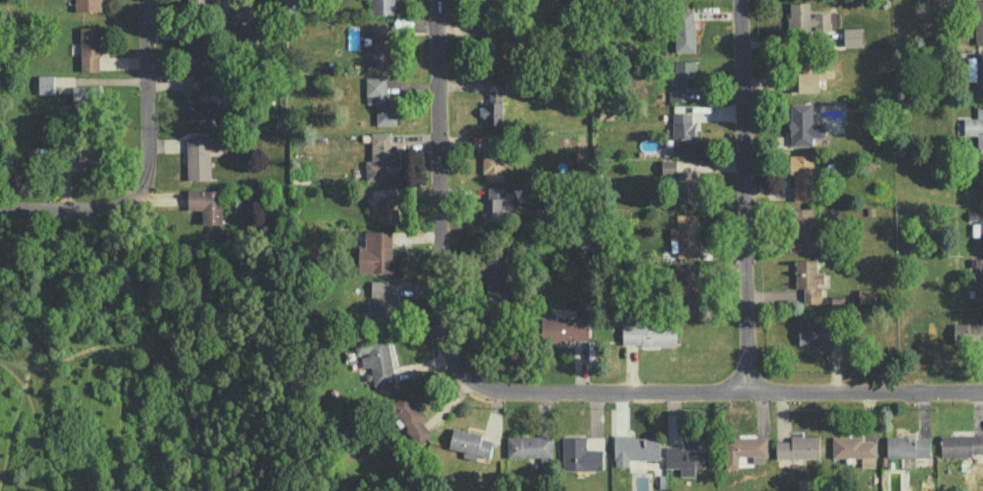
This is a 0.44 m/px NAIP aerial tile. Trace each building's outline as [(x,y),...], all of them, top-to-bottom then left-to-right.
[(102,0),(76,0),(76,11),(102,10),(102,0)] [(230,10),(231,0),(189,0),(188,9),(230,10)] [(372,14),(395,14),(395,0),(373,0),(372,14)] [(500,0),(481,0),(481,11),(500,10),(500,0)] [(829,13),(810,13),(810,1),(788,2),(789,32),(813,31),(813,30),(830,29),(829,13)] [(676,52),(695,51),(694,9),(675,10),(676,52)] [(239,42),(256,42),(256,23),(240,23),(239,42)] [(372,69),(392,69),(391,24),(371,24),(372,69)] [(80,27),(81,71),(102,70),(101,26),(80,27)] [(843,28),(844,46),(861,45),(861,27),(843,28)] [(214,36),(191,36),(190,69),(213,70),(214,36)] [(976,52),(976,56),(968,57),(968,80),(977,80),(977,96),(982,96),(982,52),(976,52)] [(696,60),(676,61),(676,90),(696,90),(696,60)] [(818,91),(818,69),(810,70),(810,63),(798,63),(798,91),(818,91)] [(39,93),(55,93),(55,74),(39,75),(39,93)] [(377,125),(397,124),(397,98),(387,98),(386,76),(366,76),(367,102),(376,102),(377,125)] [(486,124),(503,124),(503,94),(506,94),(506,77),(489,77),(489,106),(480,106),(480,115),(486,115),(486,124)] [(100,104),(100,85),(73,86),(74,104),(100,104)] [(217,101),(188,101),(188,119),(205,118),(205,125),(217,125),(217,101)] [(825,136),(825,122),(812,122),(812,103),(790,103),(790,145),(813,145),(813,136),(825,136)] [(977,104),(977,117),(964,118),(964,135),(977,135),(977,147),(982,147),(982,103),(977,104)] [(694,112),(673,112),(673,155),(695,155),(694,112)] [(398,180),(397,153),(390,153),(390,133),(371,133),(372,160),(366,160),(366,180),(398,180)] [(188,179),(211,179),(210,136),(187,137),(188,179)] [(103,145),(70,146),(72,168),(104,166),(103,145)] [(484,181),(504,180),(504,153),(483,154),(484,181)] [(794,200),(814,200),(813,154),(790,154),(790,173),(793,172),(794,200)] [(697,170),(677,170),(677,159),(662,159),(662,175),(675,175),(675,203),(698,202),(697,170)] [(508,187),(488,187),(488,197),(484,197),(483,220),(502,221),(502,211),(508,211),(508,187)] [(188,209),(202,209),(202,224),(222,224),(223,190),(188,189),(188,209)] [(378,223),(399,222),(399,198),(378,198),(378,223)] [(817,207),(791,208),(792,236),(803,236),(803,252),(819,252),(817,207)] [(699,213),(676,214),(677,227),(671,227),(671,255),(699,254),(699,213)] [(359,272),(393,272),(393,230),(365,230),(365,246),(358,246),(359,272)] [(509,304),(508,253),(486,253),(488,304),(509,304)] [(817,259),(796,259),(796,288),(804,288),(804,303),(823,303),(822,272),(817,272),(817,259)] [(698,263),(678,264),(679,310),(700,310),(698,263)] [(387,280),(372,280),(373,325),(397,324),(397,293),(387,293),(387,280)] [(858,289),(859,303),(877,302),(876,288),(858,289)] [(589,340),(589,317),(542,317),(541,340),(589,340)] [(954,322),(953,343),(982,343),(982,323),(954,322)] [(799,344),(831,344),(831,324),(799,323),(799,344)] [(622,344),(677,345),(677,325),(622,325),(622,344)] [(395,382),(388,336),(355,340),(357,355),(361,354),(363,367),(371,366),(374,385),(395,382)] [(422,443),(432,433),(421,421),(427,415),(404,392),(388,407),(422,443)] [(449,448),(464,450),(463,457),(477,459),(478,455),(490,457),(493,439),(482,437),(483,433),(453,427),(449,448)] [(776,441),(776,458),(819,457),(819,436),(803,436),(803,432),(791,432),(791,440),(776,441)] [(941,455),(982,455),(982,434),(941,435),(941,455)] [(508,456),(541,457),(541,465),(552,465),(552,436),(508,436),(508,456)] [(563,436),(563,470),(603,469),(602,448),(586,449),(586,436),(563,436)] [(659,459),(659,436),(614,436),(614,465),(629,465),(629,459),(659,459)] [(753,455),(753,463),(767,462),(766,436),(725,437),(725,468),(739,467),(739,455),(753,455)] [(832,456),(862,457),(861,466),(876,467),(876,440),(863,440),(863,437),(833,436),(832,456)] [(930,436),(887,436),(887,457),(930,456),(930,436)] [(666,447),(666,467),(680,467),(680,475),(695,475),(695,467),(708,467),(708,438),(693,438),(693,447),(666,447)]
